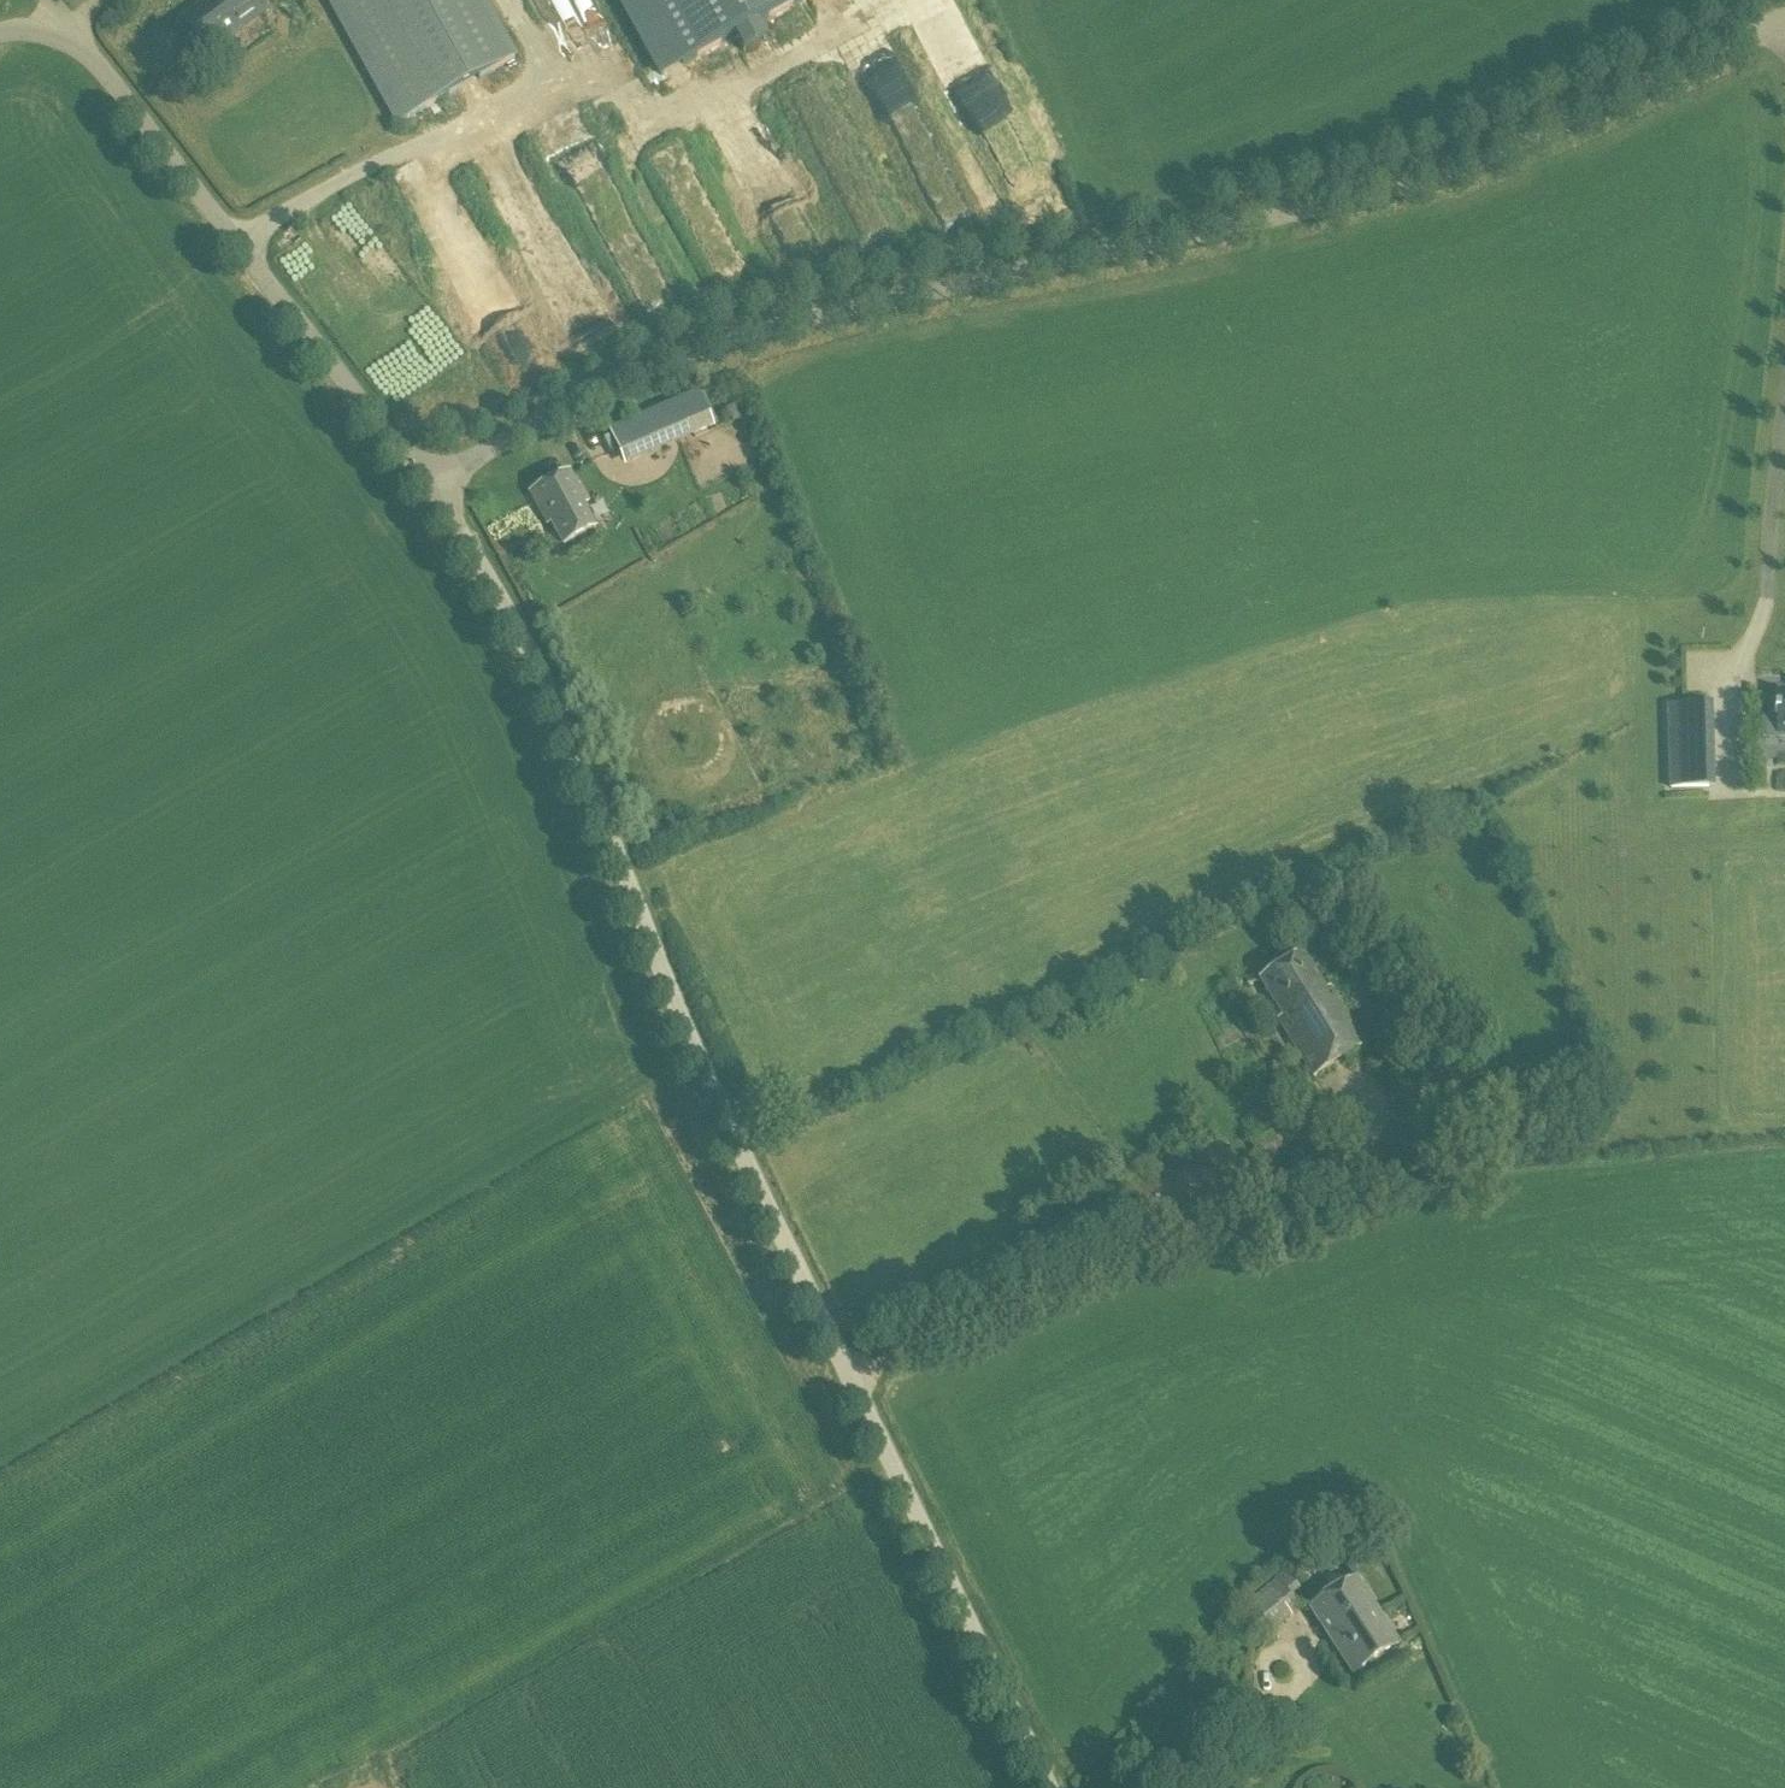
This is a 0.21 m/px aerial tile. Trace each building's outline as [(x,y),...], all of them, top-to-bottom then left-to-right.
[(179,23),(203,55),(265,9),(258,0),(210,0),(179,23)] [(485,0),(332,0),(400,120),(516,55),(485,0)] [(635,27),(662,76),(795,0),(620,0),(635,27)] [(625,467),(714,428),(697,390),(608,429),(625,467)] [(595,527),(583,505),(586,503),(569,471),(528,493),(546,525),(551,522),(563,545),(595,527)] [(1774,694),(1774,701),(1763,702),(1764,739),(1784,739),(1784,693),(1774,694)] [(1714,787),(1713,745),(1668,746),(1668,748),(1669,788),(1714,787)] [(1326,990),(1303,953),(1260,980),(1283,1017),(1278,1020),(1313,1076),(1366,1044),(1331,987),(1326,990)] [(1306,1107),(1322,1098),(1314,1085),(1299,1093),(1306,1107)] [(1298,1167),(1317,1157),(1310,1143),(1291,1153),(1298,1167)] [(1271,1629),(1297,1608),(1288,1596),(1297,1589),(1285,1574),(1250,1602),(1271,1629)] [(1351,1671),(1395,1642),(1354,1579),(1310,1608),(1351,1671)]
